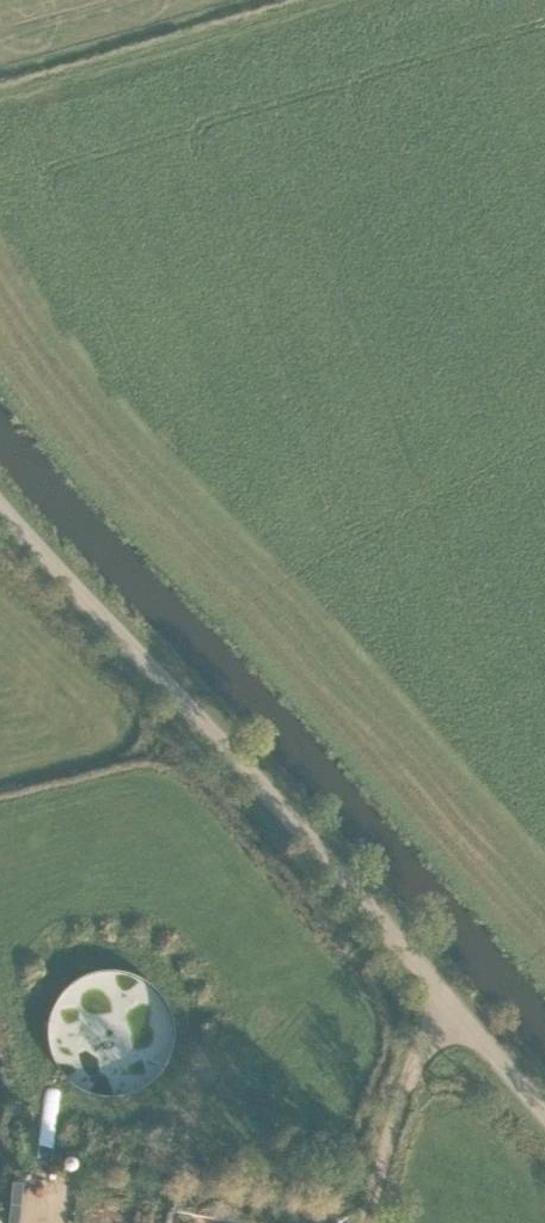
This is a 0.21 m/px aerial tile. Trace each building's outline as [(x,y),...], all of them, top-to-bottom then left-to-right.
[(54,1067),(65,1081),(80,1091),(97,1097),(116,1098),(133,1093),(149,1084),(161,1070),(169,1054),(172,1037),(170,1020),(163,1004),(152,990),(138,980),(122,974),(104,973),(87,977),(71,985),(58,998),(50,1014),(46,1032),(48,1050),(54,1067)]
